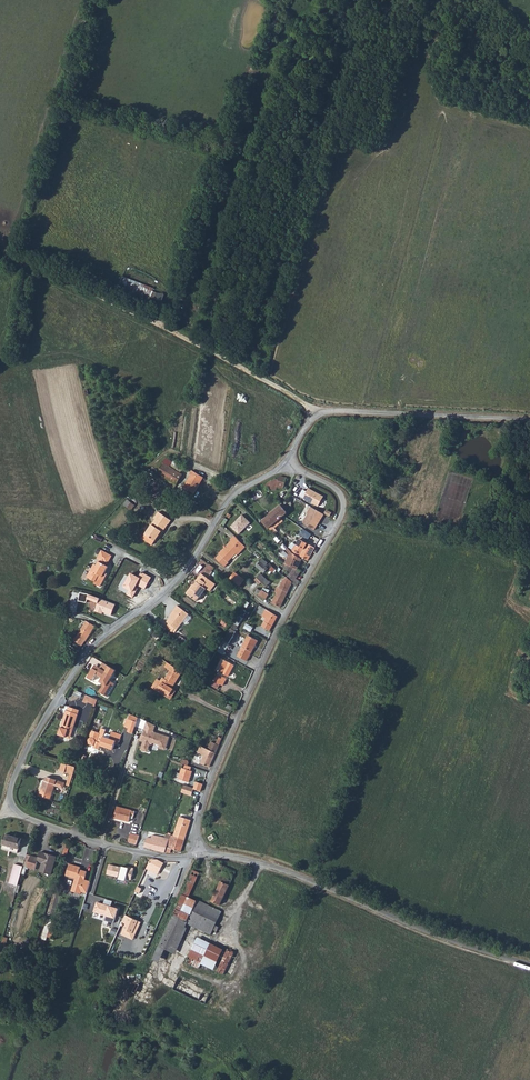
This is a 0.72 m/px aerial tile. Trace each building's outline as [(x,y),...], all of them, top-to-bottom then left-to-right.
[(154,287),(121,277),(118,288),(151,298),(154,287)] [(170,465),(164,461),(158,471),(177,482),(183,472),(170,465)] [(205,476),(193,469),(191,473),(192,473),(185,486),(196,492),(205,476)] [(281,476),(266,484),(283,489),(287,478),(281,476)] [(310,486),(304,498),(320,506),(326,494),(310,486)] [(125,500),(123,506),(132,510),(134,503),(125,500)] [(281,506),(262,521),(269,528),(287,514),(281,506)] [(316,530),(325,514),(312,507),(304,523),(316,530)] [(160,534),(162,531),(163,532),(166,528),(169,522),(164,519),(167,515),(160,510),(156,516),(157,517),(149,529),(146,532),(156,540),(160,534)] [(243,515),(231,528),(239,536),(251,523),(243,515)] [(154,544),(154,543),(156,540),(146,532),(144,537),(151,542),(154,544)] [(247,547),(236,536),(232,540),(233,541),(229,546),(227,549),(221,554),(222,555),(218,560),(228,568),(232,564),(231,563),(239,554),(240,555),(247,547)] [(296,544),(292,551),(291,552),(300,557),(301,556),(308,559),(314,547),(307,543),(304,549),(296,544)] [(288,548),(286,547),(283,550),(288,555),(283,563),(294,568),(295,567),(297,568),(299,565),(302,559),(300,557),(291,552),(292,551),(288,548)] [(100,554),(97,559),(100,560),(106,563),(108,562),(112,556),(102,550),(100,554)] [(177,553),(175,559),(182,563),(186,557),(177,553)] [(271,561),(266,556),(260,564),(266,569),(271,563),(270,563),(271,561)] [(87,577),(96,582),(95,584),(100,587),(105,578),(102,577),(105,573),(108,567),(99,562),(97,566),(95,564),(93,568),(95,569),(93,572),(91,570),(87,577)] [(294,568),(283,563),(281,567),(287,571),(281,580),(288,583),(289,582),(291,583),(296,585),(299,579),(295,577),(300,570),(297,568),(295,567),(294,568)] [(238,571),(236,574),(241,579),(245,581),(247,578),(238,571)] [(260,577),(264,581),(269,586),(274,581),(264,571),(260,577)] [(129,572),(121,587),(128,590),(126,594),(133,598),(138,590),(134,588),(139,578),(129,572)] [(210,582),(215,586),(218,582),(204,572),(198,579),(200,580),(197,583),(190,592),(200,599),(209,587),(207,586),(210,582)] [(236,574),(233,578),(243,586),(246,582),(245,581),(241,579),(236,574)] [(288,583),(281,580),(279,588),(287,592),(291,583),(289,582),(288,583)] [(190,592),(197,583),(196,582),(189,591),(190,592)] [(260,587),(258,591),(269,599),(272,593),(266,589),(265,590),(260,587)] [(287,592),(279,588),(278,587),(275,595),(284,599),(287,592)] [(80,593),(78,601),(86,603),(88,599),(98,603),(95,611),(103,614),(103,612),(111,615),(116,605),(90,595),(80,593)] [(275,595),(272,602),(281,606),(284,599),(275,595)] [(193,613),(181,605),(178,610),(179,611),(172,621),(174,623),(171,627),(177,631),(180,627),(182,629),(193,613)] [(278,616),(267,609),(262,617),(266,619),(262,625),(270,630),(278,616)] [(244,612),(238,621),(242,624),(247,614),(244,612)] [(96,624),(87,620),(81,629),(89,634),(96,624)] [(242,624),(238,621),(227,638),(232,641),(239,629),(238,629),(242,624)] [(89,634),(81,629),(78,634),(85,639),(89,634)] [(75,638),(83,643),(85,639),(78,634),(75,638)] [(258,639),(248,635),(242,647),(238,656),(247,661),(258,639)] [(237,664),(228,660),(217,680),(226,685),(230,678),(225,676),(226,673),(231,675),(237,664)] [(114,680),(119,670),(106,662),(103,667),(101,666),(99,669),(96,668),(90,677),(96,680),(99,674),(105,677),(103,681),(107,684),(110,685),(106,693),(111,696),(118,683),(114,680)] [(174,696),(178,690),(175,688),(177,685),(178,686),(187,672),(172,663),(169,667),(175,671),(169,679),(167,678),(165,681),(161,679),(156,687),(161,690),(163,689),(174,696)] [(180,691),(178,690),(174,696),(163,689),(161,690),(174,699),(180,691)] [(70,718),(67,727),(66,727),(63,734),(71,736),(73,729),(77,731),(84,709),(73,706),(72,710),(71,710),(68,718),(70,718)] [(133,734),(138,718),(130,714),(129,719),(127,719),(125,727),(129,728),(128,732),(133,734)] [(156,725),(147,722),(144,730),(145,730),(144,734),(141,735),(143,737),(141,741),(143,742),(141,748),(148,751),(151,744),(152,745),(153,743),(159,745),(159,747),(166,749),(170,737),(154,732),(156,725)] [(100,733),(92,731),(90,736),(91,738),(89,739),(88,742),(89,744),(94,746),(93,748),(99,750),(100,746),(113,750),(116,742),(119,743),(122,735),(112,732),(109,739),(104,737),(106,730),(102,728),(100,733)] [(213,741),(210,748),(216,751),(219,744),(216,743),(213,741)] [(215,753),(200,746),(197,753),(199,753),(200,753),(204,755),(201,764),(209,767),(215,753)] [(79,772),(81,767),(67,763),(65,770),(70,772),(71,770),(79,772)] [(182,768),(178,779),(189,782),(192,771),(191,771),(184,769),(182,768)] [(50,780),(45,795),(56,799),(61,785),(68,788),(70,787),(71,783),(53,776),(52,780),(50,780)] [(201,791),(204,783),(196,781),(194,788),(201,791)] [(194,788),(184,785),(182,792),(192,796),(194,788)] [(126,818),(130,819),(131,815),(134,816),(136,812),(118,806),(114,818),(125,821),(126,818)] [(184,838),(191,819),(179,815),(173,835),(184,838)] [(23,833),(7,831),(5,846),(21,848),(23,833)] [(136,841),(138,834),(131,832),(130,835),(128,834),(126,840),(129,840),(128,842),(135,844),(136,841)] [(140,835),(138,834),(136,841),(135,844),(138,845),(139,844),(165,852),(168,841),(140,834),(140,835)] [(171,834),(170,837),(167,846),(171,848),(180,851),(184,838),(173,835),(171,834)] [(29,863),(37,865),(39,857),(44,859),(41,867),(53,870),(58,853),(42,848),(40,854),(33,851),(31,858),(29,863)] [(25,861),(16,858),(10,877),(19,880),(25,861)] [(153,859),(152,860),(149,866),(153,868),(152,870),(156,872),(157,870),(159,871),(161,868),(159,867),(162,861),(157,858),(153,859)] [(82,865),(71,861),(68,872),(77,875),(73,888),(81,891),(82,888),(88,890),(92,879),(86,878),(88,870),(81,868),(82,865)] [(127,868),(109,864),(107,874),(118,877),(118,879),(126,881),(126,880),(130,881),(134,868),(127,867),(127,868)] [(219,883),(223,886),(231,890),(238,876),(222,866),(219,870),(223,873),(219,883)] [(223,886),(218,896),(226,901),(231,890),(223,886)] [(226,901),(218,896),(214,905),(222,910),(226,901)] [(187,897),(177,917),(188,924),(192,915),(194,916),(200,904),(187,897)] [(118,909),(96,903),(94,912),(106,915),(105,921),(114,923),(118,909)] [(188,924),(189,925),(200,932),(211,909),(201,903),(200,904),(194,916),(192,915),(188,924)] [(211,909),(200,932),(212,939),(215,933),(215,932),(217,928),(223,916),(211,909)] [(52,917),(48,915),(41,935),(46,937),(47,933),(52,917)] [(56,918),(52,917),(47,933),(51,934),(56,918)] [(129,917),(124,929),(132,933),(138,921),(129,917)] [(188,924),(177,917),(161,949),(174,956),(189,925),(188,924)] [(235,931),(241,932),(245,922),(239,920),(235,931)] [(141,922),(138,921),(132,933),(124,929),(121,934),(133,940),(141,922)] [(218,968),(225,957),(201,942),(187,966),(199,973),(206,961),(218,968)] [(224,982),(237,961),(229,956),(216,978),(224,982)] [(196,1005),(203,994),(179,979),(172,991),(196,1005)]
